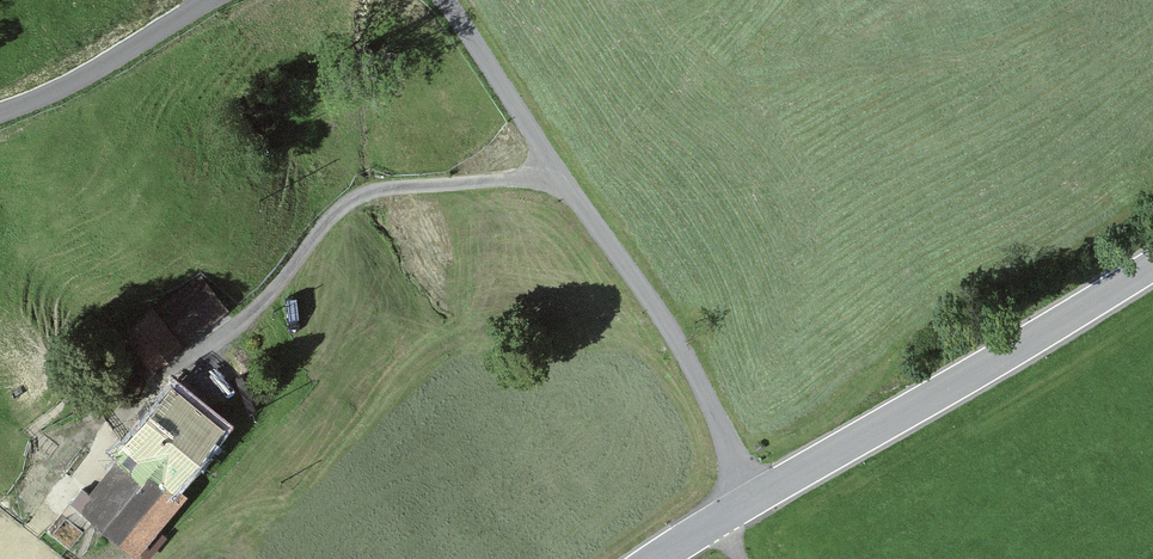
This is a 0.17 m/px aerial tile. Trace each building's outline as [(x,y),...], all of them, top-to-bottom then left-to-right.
[(222,305),(200,279),(158,314),(181,340),(222,305)] [(147,308),(120,331),(152,371),(180,348),(147,308)] [(216,427),(171,390),(125,445),(74,507),(135,558),(158,529),(184,498),(168,485),(216,427)]
